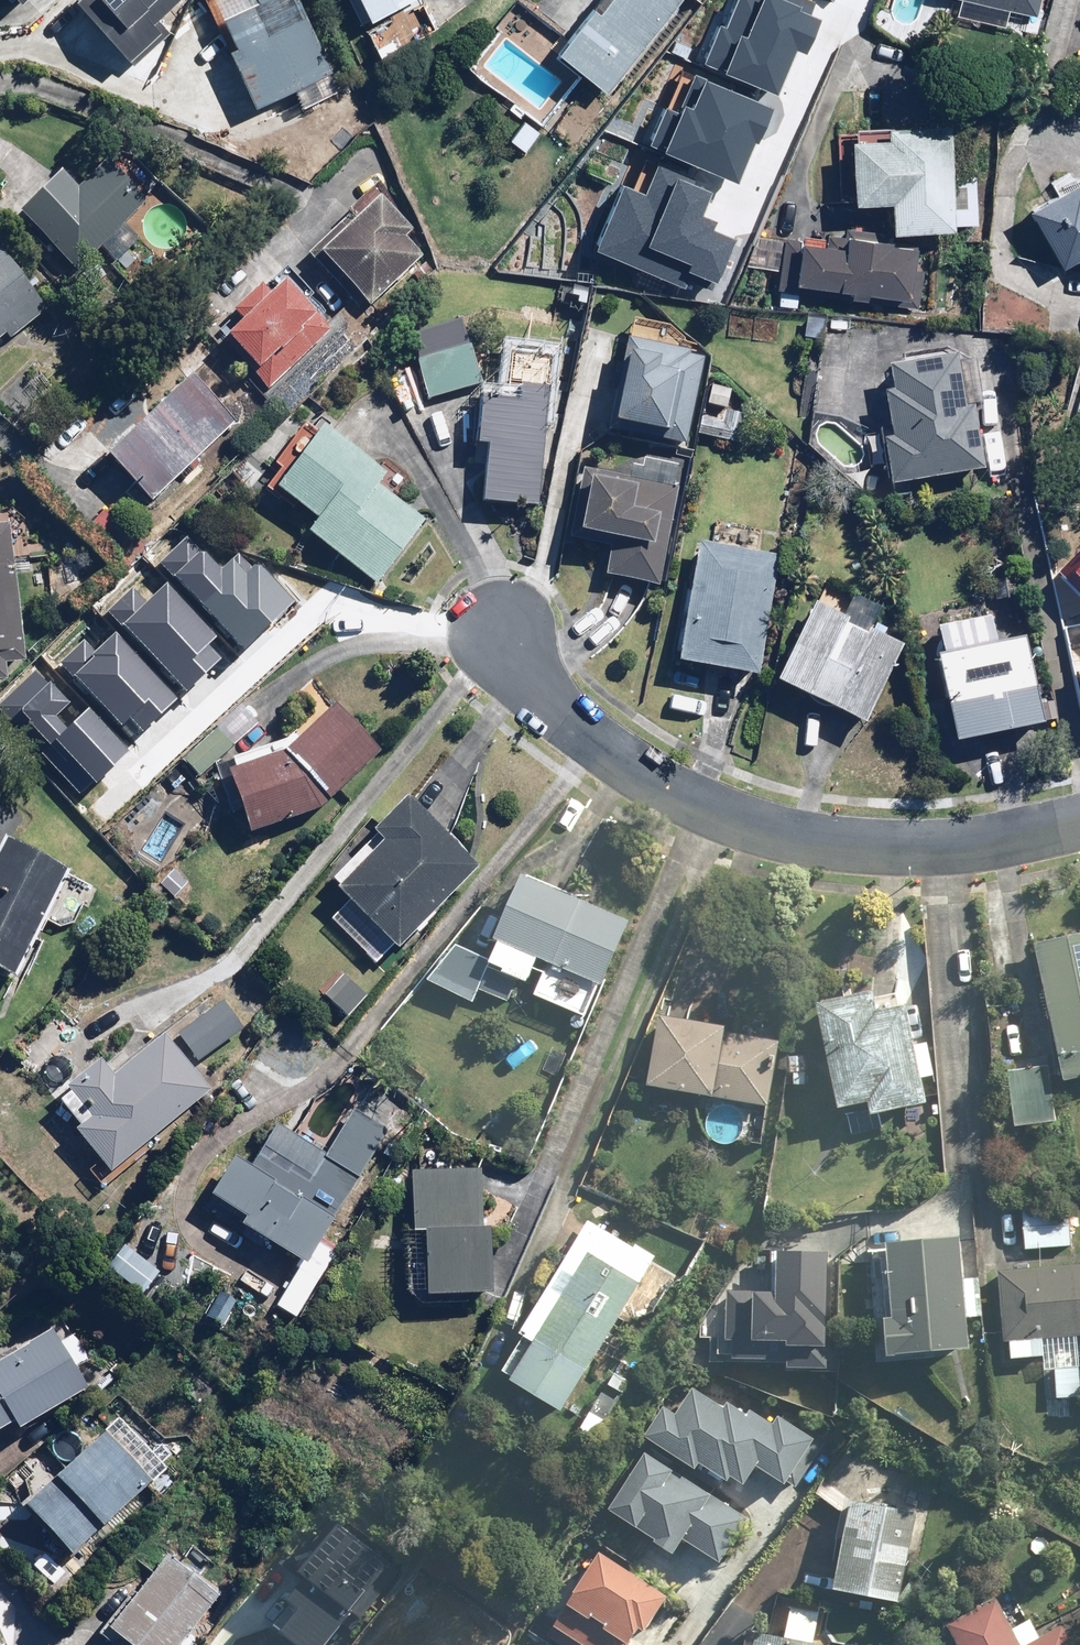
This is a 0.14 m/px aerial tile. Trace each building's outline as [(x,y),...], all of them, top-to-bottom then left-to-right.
[(131,54),(162,26),(154,17),(172,0),(82,0),(131,54)] [(259,108),(296,91),(303,106),(340,89),(299,0),(223,0),(211,5),(259,108)] [(367,23),(410,0),(355,0),(367,23)] [(560,57),(605,93),(679,0),(605,0),(560,57)] [(698,56),(774,88),(793,43),(802,47),(822,0),(731,0),(723,19),(715,15),(698,56)] [(1036,15),(1040,0),(961,0),(958,13),(1006,27),(1012,8),(1036,15)] [(665,98),(647,138),(734,176),(768,100),(690,65),(674,102),(665,98)] [(951,122),(893,124),(893,137),(840,139),(842,199),(895,198),(896,226),(954,225),(952,166),(951,122)] [(621,177),(591,242),(681,284),(686,274),(708,284),(733,230),(707,218),(712,208),(698,202),(707,182),(653,156),(639,185),(621,177)] [(102,248),(117,263),(141,239),(126,224),(147,203),(109,164),(80,192),(64,175),(24,214),(79,270),(102,248)] [(977,165),(952,166),(954,225),(979,224),(977,165)] [(1033,208),(1066,265),(1079,256),(1079,180),(1033,208)] [(415,231),(382,196),(316,258),(366,312),(424,258),(406,240),(415,231)] [(782,233),(777,288),(775,304),(798,306),(800,290),(914,301),(919,246),(891,243),(892,233),(850,229),(849,239),(782,233)] [(5,332),(12,340),(48,310),(0,253),(0,336),(5,332)] [(259,281),(231,307),(242,319),(222,338),(269,389),(334,329),(308,301),(315,295),(294,272),(271,293),(259,281)] [(626,335),(608,427),(684,442),(701,355),(690,353),(691,347),(626,335)] [(470,346),(418,361),(428,398),(480,383),(470,346)] [(891,485),(985,469),(974,406),(965,408),(956,355),(893,366),(897,391),(888,392),(896,436),(883,438),(891,485)] [(522,367),(483,364),(478,443),(488,444),(484,502),(542,506),(550,390),(521,388),(522,367)] [(238,421),(193,374),(110,455),(156,502),(238,421)] [(722,418),(699,413),(696,433),(751,444),(757,414),(724,407),(722,418)] [(320,424),(274,486),(319,519),(309,533),(377,584),(426,519),(378,484),(386,473),(320,424)] [(680,466),(642,460),(639,476),(584,467),(572,536),(612,542),(606,579),(659,588),(680,466)] [(131,535),(103,508),(85,528),(112,554),(131,535)] [(8,679),(7,664),(26,662),(8,521),(0,522),(0,680),(8,679)] [(182,541),(156,565),(237,649),(287,600),(254,566),(247,567),(235,554),(214,575),(182,541)] [(777,552),(758,549),(713,543),(698,541),(681,661),(760,673),(777,552)] [(1056,576),(1079,598),(1079,550),(1056,576)] [(128,588),(105,610),(182,690),(217,656),(203,642),(208,638),(154,582),(138,599),(128,588)] [(870,724),(906,642),(872,628),(881,607),(853,595),(844,615),(815,603),(779,684),(870,724)] [(1045,725),(1027,637),(998,642),(993,617),(941,627),(946,653),(937,655),(955,743),(1045,725)] [(120,720),(133,734),(168,701),(106,637),(93,650),(77,634),(48,661),(112,727),(120,720)] [(72,792),(113,753),(30,667),(0,696),(0,717),(72,792)] [(380,752),(335,704),(282,753),(230,772),(252,833),(321,807),(380,752)] [(479,867),(408,796),(374,830),(377,833),(330,880),(397,947),(479,867)] [(4,838),(0,847),(0,970),(16,978),(70,873),(4,838)] [(530,875),(491,961),(535,981),(545,960),(555,964),(542,994),(590,1017),(633,922),(530,875)] [(1038,944),(1067,1079),(1079,1076),(1079,934),(1038,944)] [(934,1103),(911,1002),(889,1006),(885,988),(823,1001),(847,1111),(876,1105),(878,1116),(934,1103)] [(652,1089),(770,1105),(779,1040),(770,1039),(771,1030),(749,1027),(748,1036),(728,1033),(729,1024),(662,1015),(652,1089)] [(72,1092),(61,1101),(82,1125),(76,1131),(113,1174),(210,1090),(161,1034),(114,1075),(100,1059),(68,1087),(72,1092)] [(1055,1066),(1009,1071),(1015,1126),(1061,1121),(1055,1066)] [(353,1111),(327,1154),(278,1125),(254,1166),(234,1154),(209,1195),(248,1218),(244,1226),(307,1264),(386,1131),(353,1111)] [(424,1231),(426,1294),(493,1292),(491,1227),(481,1227),(479,1168),(412,1169),(414,1231),(424,1231)] [(1072,1203),(1023,1206),(1026,1251),(1075,1247),(1072,1203)] [(656,1257),(590,1220),(525,1335),(537,1342),(514,1383),(568,1414),(656,1257)] [(976,1349),(964,1238),(888,1246),(899,1357),(976,1349)] [(730,1282),(729,1362),(782,1363),(782,1377),(840,1378),(841,1249),(765,1248),(765,1282),(730,1282)] [(1007,1342),(1011,1341),(1013,1360),(1043,1358),(1044,1365),(1054,1364),(1057,1398),(1079,1396),(1079,1265),(1002,1272),(1007,1342)] [(90,1388),(53,1327),(0,1360),(0,1428),(11,1421),(18,1432),(90,1388)] [(707,1465),(733,1480),(736,1476),(751,1486),(763,1467),(792,1485),(818,1441),(778,1416),(773,1425),(736,1402),(730,1411),(697,1390),(682,1414),(669,1406),(651,1436),(705,1469),(707,1465)] [(152,1482),(105,1431),(22,1507),(68,1558),(152,1482)] [(650,1452),(611,1510),(681,1557),(691,1543),(723,1564),(753,1521),(650,1452)] [(839,1591),(864,1595),(862,1609),(877,1612),(880,1598),(905,1602),(920,1511),(853,1500),(839,1591)] [(565,1644),(634,1644),(645,1629),(653,1635),(678,1599),(584,1535),(527,1619),(565,1644)] [(221,1596),(168,1556),(104,1641),(109,1644),(184,1644),(221,1596)] [(959,1644),(1078,1644),(1068,1625),(1041,1638),(1032,1619),(1014,1628),(1000,1599),(949,1625),(959,1644)] [(760,1633),(758,1644),(825,1644),(825,1643),(760,1633)]
